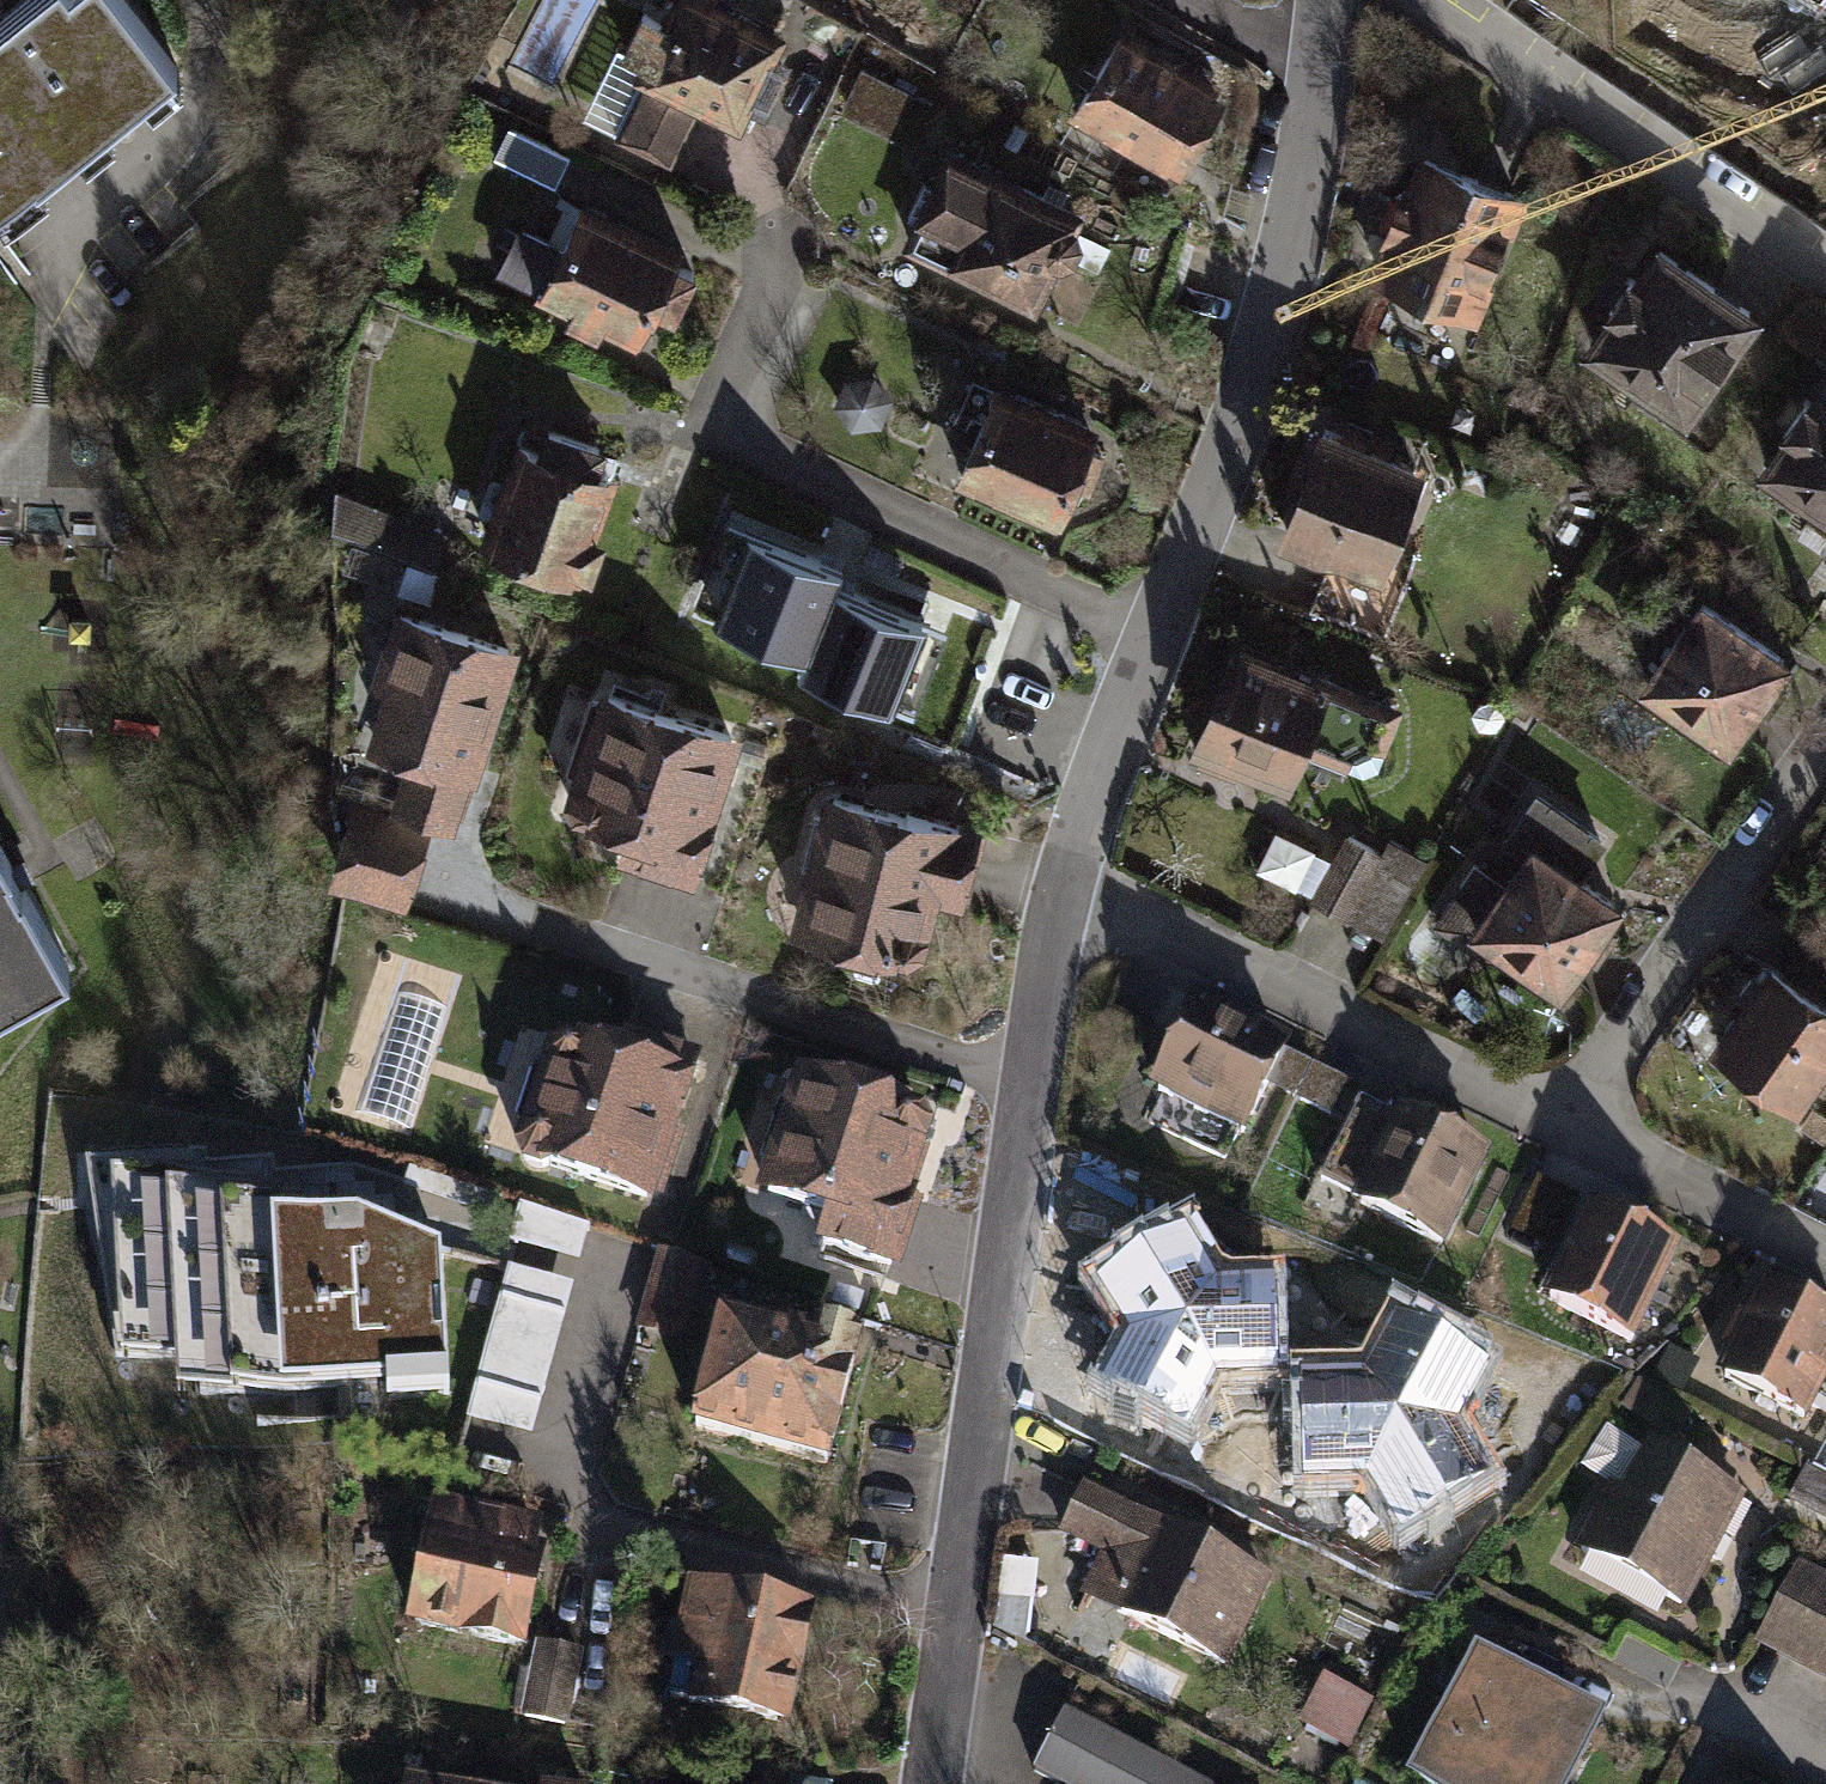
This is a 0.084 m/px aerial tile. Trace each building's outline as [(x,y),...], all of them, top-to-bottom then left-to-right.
[(174,62),(123,0),(28,0),(0,22),(0,203),(174,62)] [(689,107),(736,129),(784,30),(720,0),(668,0),(662,13),(639,2),(618,46),(637,56),(629,74),(636,78),(609,136),(663,161),(689,107)] [(1825,9),(1825,0),(1807,0),(1825,9)] [(1230,94),(1117,32),(1065,125),(1178,187),(1230,94)] [(909,149),(933,99),(860,64),(836,114),(909,149)] [(572,158),(510,129),(495,161),(557,190),(572,158)] [(1466,322),(1517,190),(1405,147),(1354,280),(1466,322)] [(1077,217),(942,155),(894,251),(1028,317),(1052,266),(1070,259),(1079,240),(1074,225),(1077,217)] [(581,205),(534,303),(635,350),(681,252),(581,205)] [(1679,426),(1756,311),(1647,238),(1570,353),(1679,426)] [(1739,474),(1825,533),(1825,366),(1817,360),(1739,474)] [(1097,430),(991,388),(954,479),(1060,522),(1097,430)] [(1264,541),(1369,579),(1411,463),(1306,425),(1264,541)] [(614,468),(514,432),(475,542),(574,577),(578,566),(591,570),(605,529),(593,525),(614,468)] [(427,565),(441,524),(337,490),(336,531),(427,565)] [(1014,635),(910,594),(898,622),(832,596),(800,676),(969,744),(1014,635)] [(1625,691),(1716,754),(1781,661),(1690,598),(1625,691)] [(446,825),(502,644),(374,604),(349,685),(371,692),(360,728),(401,741),(381,805),(446,825)] [(1301,678),(1218,647),(1173,752),(1276,793),(1294,754),(1335,769),(1352,774),(1362,769),(1391,707),(1303,673),(1301,678)] [(692,877),(743,731),(597,681),(561,784),(626,806),(611,849),(692,877)] [(919,962),(935,896),(957,902),(976,824),(827,788),(792,931),(919,962)] [(419,824),(342,799),(320,866),(397,891),(419,824)] [(1397,930),(1426,856),(1352,827),(1341,855),(1278,830),(1260,876),(1397,930)] [(1545,988),(1608,897),(1517,834),(1488,877),(1458,857),(1414,919),(1445,940),(1455,927),(1545,988)] [(70,966),(24,886),(19,875),(13,865),(0,842),(0,1005),(70,966)] [(1718,1041),(1810,1103),(1825,1079),(1825,984),(1779,953),(1718,1041)] [(1191,994),(1147,1081),(1163,1089),(1146,1123),(1221,1160),(1237,1128),(1243,1131),(1266,1084),(1284,1049),(1288,1042),(1191,994)] [(490,1147),(641,1192),(685,1046),(534,1001),(490,1147)] [(1292,1097),(1310,1062),(1284,1049),(1266,1084),(1292,1097)] [(1292,1097),(1348,1125),(1361,1099),(1366,1088),(1310,1062),(1292,1097)] [(778,1077),(748,1194),(819,1212),(811,1242),(883,1260),(921,1114),(778,1077)] [(1492,1148),(1399,1104),(1394,1114),(1361,1099),(1348,1125),(1323,1178),(1356,1194),(1351,1202),(1445,1247),(1492,1148)] [(180,1361),(179,1398),(446,1384),(442,1260),(359,1224),(333,1225),(327,1182),(260,1187),(257,1170),(192,1176),(189,1158),(89,1168),(122,1365),(180,1361)] [(1514,1230),(1557,1251),(1581,1200),(1538,1179),(1514,1230)] [(1634,1341),(1682,1244),(1589,1199),(1555,1268),(1541,1296),(1634,1341)] [(708,1261),(663,1248),(640,1329),(685,1342),(708,1261)] [(515,1270),(477,1428),(543,1443),(580,1286),(515,1270)] [(1825,1378),(1825,1311),(1765,1279),(1732,1341),(1716,1371),(1805,1418),(1825,1378)] [(837,1469),(869,1349),(734,1313),(702,1433),(837,1469)] [(1669,1348),(1654,1377),(1682,1392),(1697,1363),(1669,1348)] [(1696,1416),(1641,1380),(1623,1408),(1678,1444),(1696,1416)] [(1321,1513),(1436,1570),(1493,1454),(1378,1397),(1321,1513)] [(1650,1437),(1624,1487),(1609,1478),(1573,1546),(1683,1605),(1746,1488),(1650,1437)] [(1814,1466),(1797,1497),(1825,1512),(1825,1472),(1814,1466)] [(438,1501),(413,1627),(534,1651),(556,1538),(547,1536),(550,1523),(438,1501)] [(1234,1666),(1278,1579),(1128,1503),(1083,1591),(1234,1666)] [(1825,1685),(1825,1583),(1790,1564),(1748,1645),(1825,1685)] [(819,1612),(689,1584),(676,1641),(682,1642),(669,1699),(794,1726),(819,1612)] [(591,1650),(541,1639),(525,1716),(575,1727),(591,1650)] [(1593,1719),(1473,1651),(1416,1751),(1475,1783),(1555,1783),(1593,1719)] [(1071,1711),(1040,1771),(1065,1783),(1207,1783),(1071,1711)]
